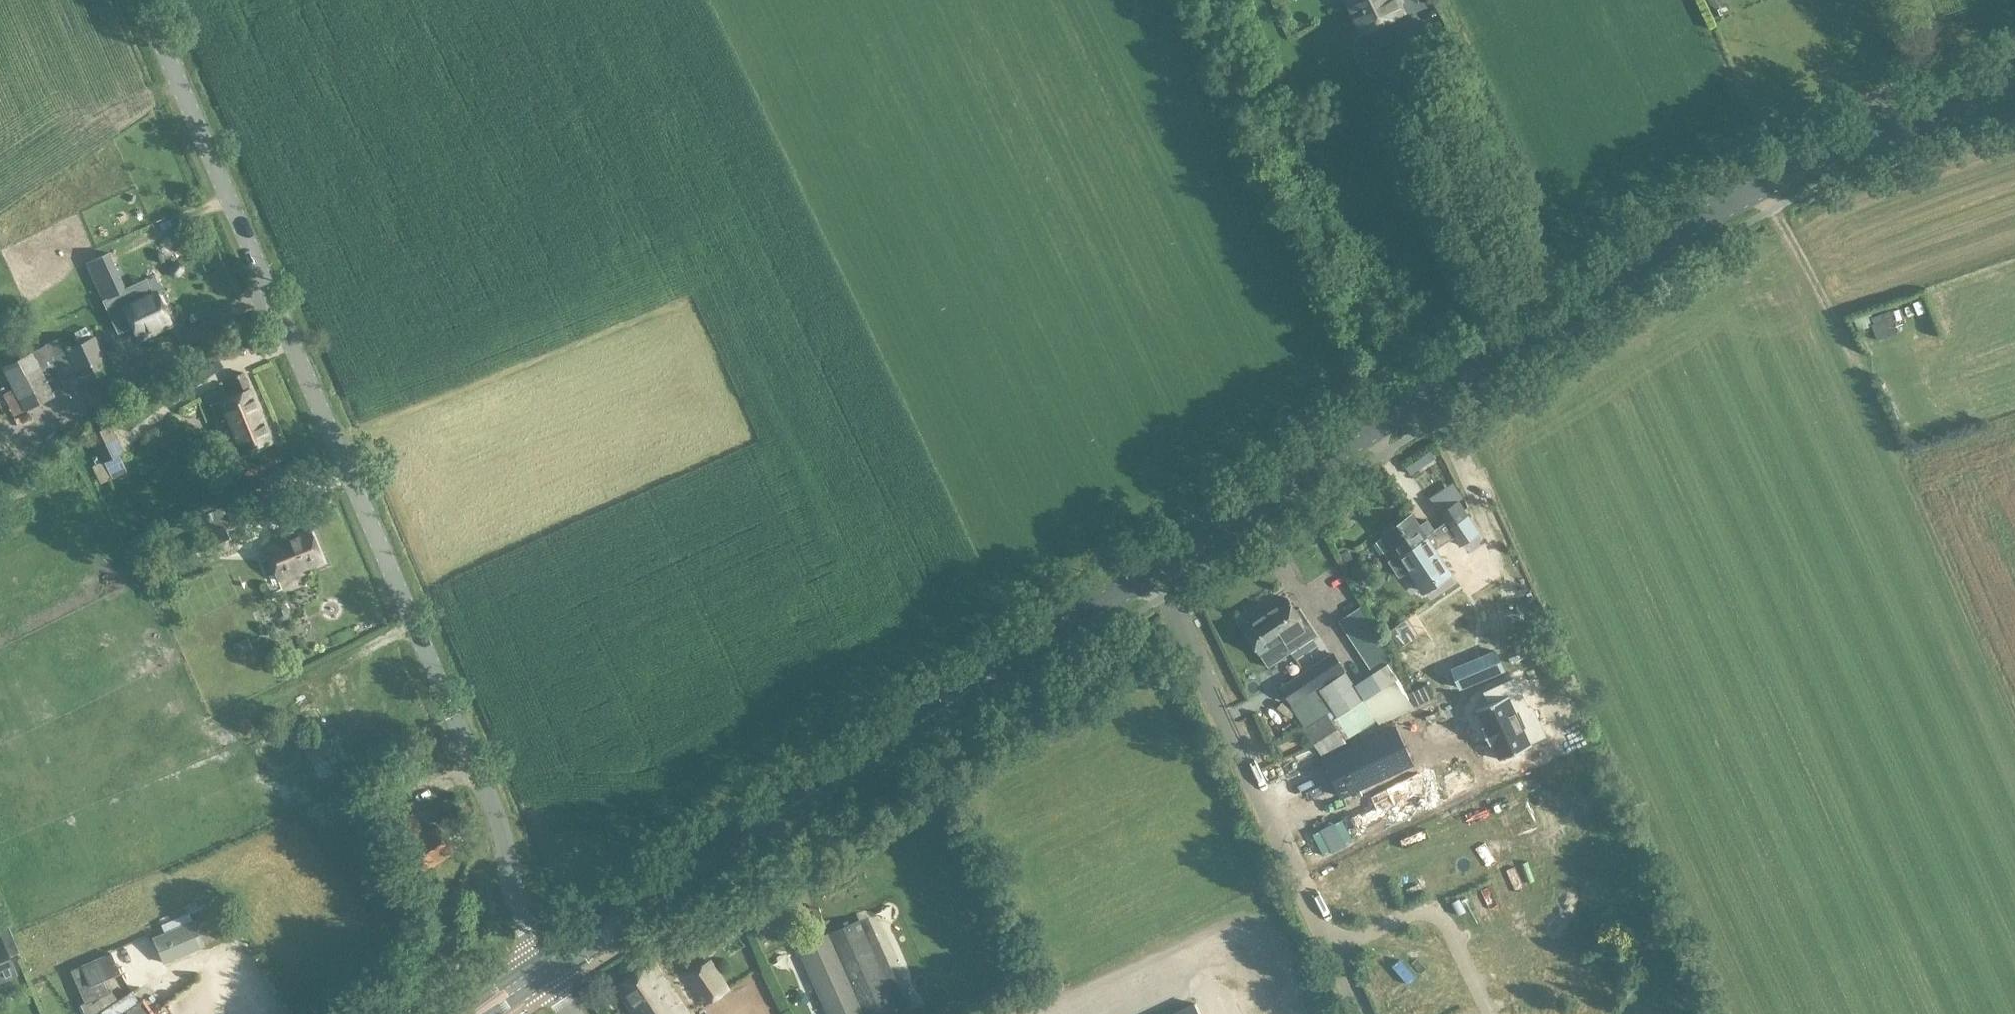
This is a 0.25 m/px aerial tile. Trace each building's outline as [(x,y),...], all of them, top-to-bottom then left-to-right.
[(1398,0),(1346,0),(1362,33),(1404,12),(1398,0)] [(125,289),(113,264),(91,275),(102,299),(125,289)] [(125,289),(102,299),(117,332),(133,325),(138,337),(155,330),(153,324),(168,318),(156,291),(153,292),(130,302),(125,289)] [(1875,324),(1873,317),(1871,313),(1853,319),(1857,330),(1870,326),(1875,324)] [(65,348),(50,356),(53,364),(65,390),(110,369),(94,335),(65,348)] [(42,347),(33,352),(42,370),(53,364),(50,356),(65,348),(60,338),(42,347)] [(193,383),(221,362),(209,346),(181,366),(193,383)] [(42,370),(33,352),(3,366),(25,409),(54,394),(42,370)] [(242,370),(231,375),(237,388),(248,383),(242,370)] [(249,386),(210,403),(231,455),(271,439),(249,386)] [(110,423),(87,433),(101,461),(106,459),(110,468),(123,462),(119,453),(123,451),(110,423)] [(238,497),(204,513),(208,521),(227,512),(230,520),(245,514),(238,497)] [(1458,500),(1440,512),(1447,523),(1466,511),(1458,500)] [(1454,534),(1460,543),(1478,531),(1466,511),(1447,523),(1454,534)] [(1427,521),(1420,525),(1413,513),(1385,532),(1387,534),(1377,540),(1390,560),(1434,532),(1427,521)] [(1399,574),(1409,568),(1423,589),(1424,588),(1423,585),(1447,569),(1449,572),(1450,571),(1434,547),(1454,534),(1447,523),(1434,532),(1390,560),(1399,574)] [(198,559),(233,546),(225,526),(190,539),(198,559)] [(321,560),(308,526),(263,544),(268,556),(259,559),(263,568),(271,565),(277,578),(321,560)] [(1349,551),(1341,554),(1346,565),(1354,561),(1349,551)] [(187,557),(181,559),(184,566),(190,564),(187,557)] [(1395,635),(1462,591),(1451,574),(1383,617),(1395,635)] [(1367,590),(1360,578),(1353,583),(1359,594),(1367,590)] [(1286,597),(1264,612),(1281,639),(1291,653),(1313,639),(1318,635),(1300,608),(1295,611),(1286,597)] [(281,601),(276,604),(275,608),(278,616),(283,618),(288,616),(289,611),(285,603),(281,601)] [(1264,612),(1241,627),(1265,664),(1268,668),(1291,653),(1281,639),(1264,612)] [(240,652),(251,647),(247,637),(236,642),(237,643),(233,645),(236,652),(240,651),(240,652)] [(1495,650),(1453,668),(1461,687),(1503,670),(1495,650)] [(1345,669),(1333,652),(1281,686),(1293,704),(1345,669)] [(1346,670),(1319,687),(1337,714),(1330,719),(1345,739),(1377,718),(1380,722),(1383,726),(1417,708),(1412,700),(1395,675),(1363,696),(1356,686),(1346,670)] [(1500,759),(1532,744),(1531,743),(1530,742),(1517,714),(1528,709),(1514,679),(1486,692),(1491,703),(1477,710),(1477,711),(1478,711),(1485,726),(1484,727),(1484,726),(1483,727),(1490,744),(1492,743),(1491,743),(1492,742),(1500,758),(1499,758),(1500,759)] [(1305,727),(1324,756),(1346,741),(1345,739),(1330,719),(1326,713),(1332,709),(1318,687),(1292,705),(1306,726),(1305,727)] [(1265,697),(1238,712),(1255,742),(1281,727),(1265,697)] [(1396,727),(1324,760),(1340,796),(1413,763),(1396,727)] [(384,774),(379,765),(366,772),(370,780),(384,774)] [(1314,776),(1276,792),(1304,859),(1301,860),(1317,898),(1353,883),(1359,896),(1387,885),(1357,815),(1335,824),(1314,776)] [(1444,821),(1466,813),(1458,790),(1436,797),(1444,821)] [(454,849),(439,826),(427,834),(414,813),(400,822),(413,843),(410,845),(425,868),(454,849)] [(1476,877),(1488,898),(1505,889),(1494,868),(1476,877)] [(829,932),(866,1013),(903,1013),(910,1011),(868,915),(829,932)] [(194,918),(170,928),(152,936),(163,962),(204,945),(203,943),(196,923),(194,918)] [(196,923),(203,943),(216,937),(208,918),(196,923)] [(19,974),(10,956),(20,952),(8,925),(0,928),(0,982),(19,974)] [(109,947),(143,942),(140,926),(107,931),(109,947)] [(799,946),(830,1013),(866,1013),(829,932),(799,946)] [(1525,950),(1537,946),(1532,934),(1520,938),(1525,950)] [(1601,950),(1591,959),(1600,969),(1610,959),(1601,950)] [(112,954),(72,970),(86,1002),(109,991),(104,979),(120,972),(112,954)] [(654,963),(616,988),(634,1013),(688,1013),(654,963)] [(725,989),(708,963),(685,978),(703,1004),(725,989)] [(142,1000),(141,1000),(134,990),(118,1000),(103,1011),(103,1012),(100,1013),(152,1013),(142,1000)] [(53,997),(39,1001),(43,1013),(58,1013),(53,997)] [(1195,1002),(1171,1013),(1200,1013),(1195,1002)]
